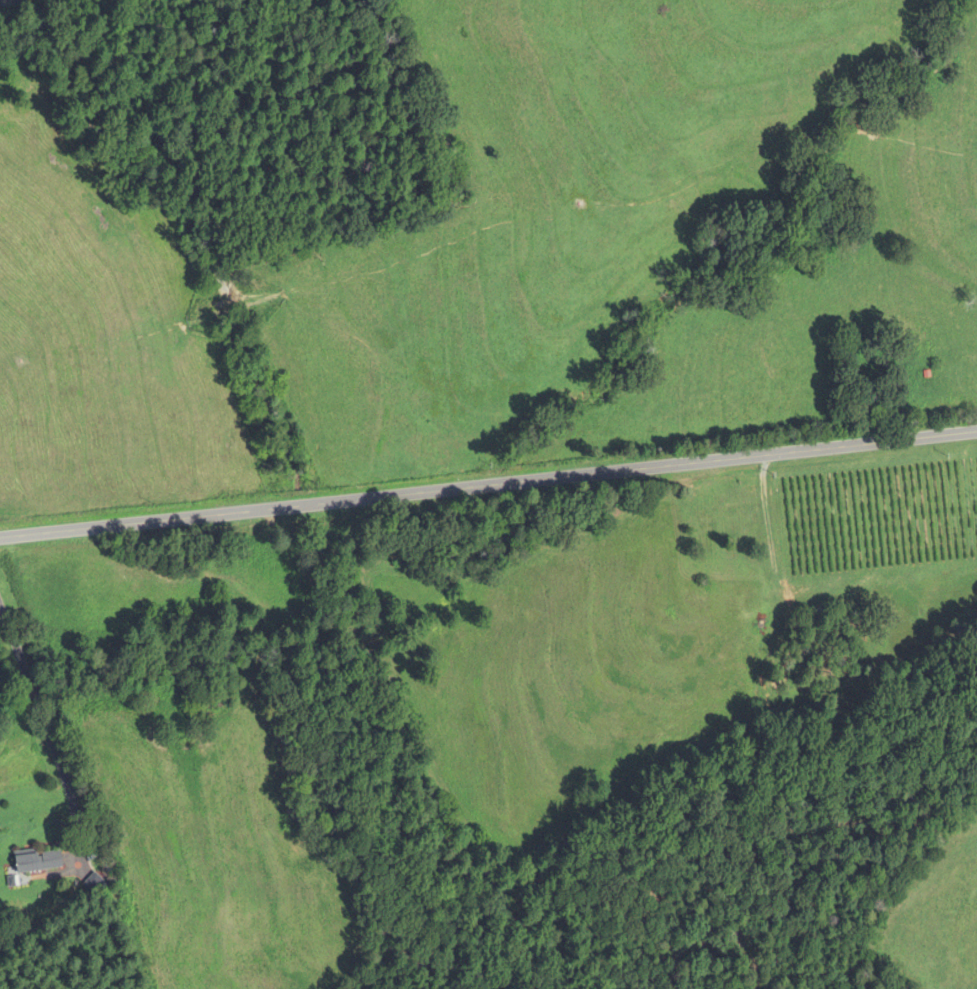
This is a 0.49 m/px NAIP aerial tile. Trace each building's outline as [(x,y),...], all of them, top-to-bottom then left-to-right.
[(59,851),(14,858),(17,875),(61,868),(59,851)]
